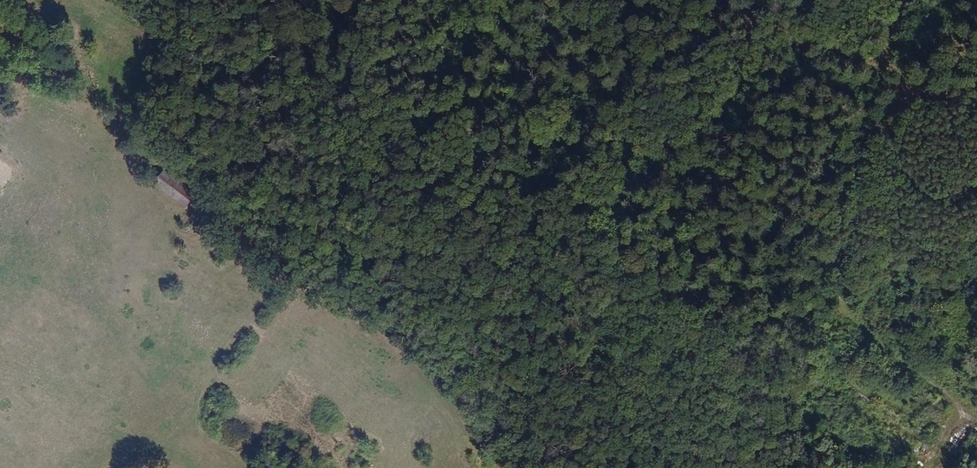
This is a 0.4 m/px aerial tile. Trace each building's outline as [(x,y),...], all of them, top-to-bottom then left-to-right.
[(184,209),(195,195),(164,170),(153,183),(184,209)]
